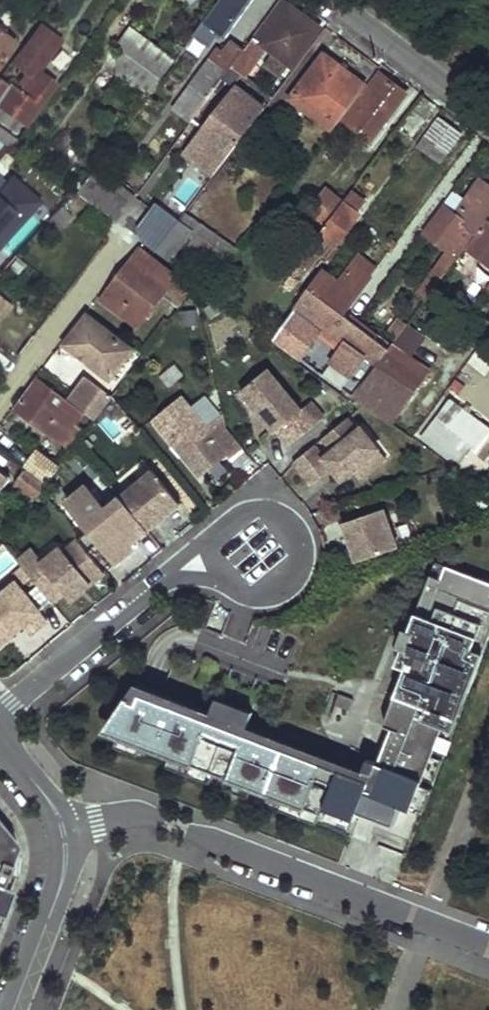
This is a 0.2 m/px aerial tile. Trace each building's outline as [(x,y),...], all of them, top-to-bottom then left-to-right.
[(189,43),(195,48),(201,40),(210,48),(221,33),(226,37),(254,0),(225,0),(208,24),(205,22),(189,43)] [(247,53),(236,67),(248,76),(257,64),(261,67),(267,59),(264,55),(270,48),(294,66),(323,28),(286,0),(247,53)] [(22,30),(0,12),(0,59),(22,30)] [(34,79),(39,71),(62,39),(39,22),(10,62),(34,79)] [(130,29),(116,48),(159,80),(174,61),(130,29)] [(200,97),(193,106),(201,112),(227,79),(236,67),(247,53),(231,41),(222,55),(216,50),(188,87),(200,97)] [(116,48),(104,65),(147,97),(159,80),(116,48)] [(327,54),(293,98),(336,130),(365,92),(369,87),(327,54)] [(0,77),(0,104),(27,124),(57,84),(39,71),(34,79),(23,93),(0,77)] [(367,93),(347,120),(374,139),(409,94),(380,71),(369,87),(365,92),(367,93)] [(200,97),(188,87),(172,109),(192,124),(201,112),(193,106),(200,97)] [(235,94),(202,137),(230,157),(267,109),(251,98),(247,104),(235,94)] [(417,109),(403,127),(419,138),(431,122),(417,109)] [(467,135),(443,117),(419,149),(443,167),(467,135)] [(42,201),(15,176),(0,192),(0,247),(42,201)] [(425,293),(431,298),(488,221),(488,181),(487,180),(471,202),(458,191),(429,229),(457,250),(425,293)] [(327,227),(348,200),(333,189),(313,216),(327,227)] [(327,227),(317,240),(326,247),(338,256),(345,247),(341,244),(365,212),(363,210),(370,201),(356,190),(348,200),(327,227)] [(192,207),(180,198),(174,206),(171,204),(166,210),(181,221),(186,214),(192,207)] [(163,207),(142,234),(160,248),(181,221),(166,210),(163,207)] [(49,220),(59,230),(70,217),(60,208),(49,220)] [(242,254),(186,214),(181,221),(197,233),(176,261),(174,259),(171,264),(183,272),(242,254)] [(181,221),(160,248),(174,259),(176,261),(197,233),(181,221)] [(485,236),(477,247),(488,257),(488,231),(485,236)] [(316,241),(305,257),(313,263),(326,247),(317,240),(316,241)] [(331,266),(314,289),(349,315),(353,311),(350,308),(377,272),(360,260),(347,278),(331,266)] [(23,266),(16,261),(9,269),(16,275),(23,266)] [(286,281),(261,314),(283,330),(307,298),(286,281)] [(283,330),(281,333),(308,354),(319,339),(316,335),(324,324),(322,322),(326,316),(354,336),(329,370),(347,385),(370,354),(382,363),(396,345),(353,311),(349,315),(314,289),(307,298),(283,330)] [(145,317),(118,295),(108,308),(135,330),(145,317)] [(89,315),(68,341),(102,367),(112,356),(123,363),(133,349),(89,315)] [(397,318),(385,334),(396,341),(408,325),(397,318)] [(488,365),(488,352),(479,346),(470,362),(485,371),(488,365)] [(112,356),(102,367),(113,375),(123,363),(112,356)] [(386,363),(363,394),(392,416),(399,407),(405,411),(419,389),(386,363)] [(290,446),(324,417),(312,402),(302,410),(268,369),(242,391),(258,410),(276,432),(278,431),(290,446)] [(89,376),(70,400),(87,413),(95,419),(114,395),(89,376)] [(41,379),(21,407),(72,445),(85,429),(80,424),(87,413),(70,400),(41,379)] [(227,427),(223,413),(206,427),(181,396),(154,419),(176,447),(181,443),(185,449),(181,452),(201,477),(228,455),(231,458),(244,448),(227,427)] [(458,465),(471,449),(474,452),(488,433),(488,428),(452,400),(422,437),(458,465)] [(371,439),(367,442),(357,430),(333,449),(338,455),(343,452),(348,458),(343,462),(333,470),(342,480),(350,491),(362,481),(370,491),(387,477),(379,468),(388,460),(371,439)] [(181,443),(176,447),(181,452),(185,449),(181,443)] [(37,452),(25,468),(47,484),(59,467),(37,452)] [(343,452),(338,455),(343,462),(348,458),(343,452)] [(333,470),(323,457),(317,462),(336,484),(342,480),(333,470)] [(387,477),(396,469),(388,460),(379,468),(387,477)] [(336,484),(317,462),(304,473),(323,495),(336,484)] [(25,468),(15,482),(20,487),(35,499),(47,484),(25,468)] [(11,480),(0,471),(0,495),(11,480)] [(180,503),(153,471),(121,497),(145,526),(148,529),(180,503)] [(90,530),(79,539),(84,547),(105,572),(134,549),(130,545),(127,541),(145,526),(121,497),(106,510),(86,485),(66,502),(90,530)] [(20,487),(14,494),(29,507),(35,499),(20,487)] [(384,509),(344,523),(357,562),(397,548),(384,509)] [(130,545),(148,529),(145,526),(127,541),(130,545)] [(32,549),(18,561),(53,603),(66,592),(72,600),(78,594),(77,593),(81,589),(83,590),(105,572),(84,547),(69,558),(64,552),(61,548),(43,562),(32,549)] [(446,565),(436,561),(431,574),(441,579),(446,565)] [(375,795),(377,796),(412,810),(413,809),(459,688),(469,692),(484,653),(474,649),(478,638),(488,642),(488,640),(488,582),(446,565),(441,579),(431,574),(410,631),(415,633),(408,650),(403,648),(397,664),(406,668),(384,725),(393,728),(400,731),(375,795)] [(410,631),(404,629),(398,646),(403,648),(408,650),(415,633),(410,631)] [(484,653),(488,642),(478,638),(474,649),(484,653)] [(393,728),(380,763),(376,773),(365,769),(363,772),(247,727),(253,712),(218,698),(212,714),(136,684),(129,701),(137,704),(141,694),(203,718),(199,727),(212,732),(216,723),(247,735),(244,744),(250,747),(254,737),(315,761),(312,770),(318,772),(321,763),(370,782),(364,799),(375,803),(377,796),(375,795),(400,731),(393,728)] [(413,809),(423,813),(469,692),(459,688),(413,809)] [(137,704),(129,701),(116,735),(119,736),(142,744),(171,756),(214,772),(230,778),(253,787),(285,799),(321,813),(325,814),(327,808),(330,810),(354,819),(356,819),(364,799),(370,782),(321,763),(318,772),(312,770),(315,761),(254,737),(250,747),(244,744),(247,735),(216,723),(212,732),(199,727),(203,718),(141,694),(137,704)] [(119,736),(115,747),(138,755),(142,744),(119,736)] [(171,756),(167,766),(210,783),(214,772),(171,756)] [(380,763),(368,758),(365,769),(376,773),(380,763)] [(230,778),(225,789),(249,798),(253,787),(230,778)] [(281,810),(316,823),(321,813),(285,799),(281,810)] [(326,820),(351,830),(354,819),(330,810),(326,820)] [(0,886),(5,873),(14,851),(16,844),(0,824),(0,887),(0,886)] [(5,873),(16,876),(17,871),(18,868),(18,865),(19,860),(18,853),(14,851),(5,873)] [(11,890),(0,886),(0,887),(0,898),(7,900),(11,890)]
